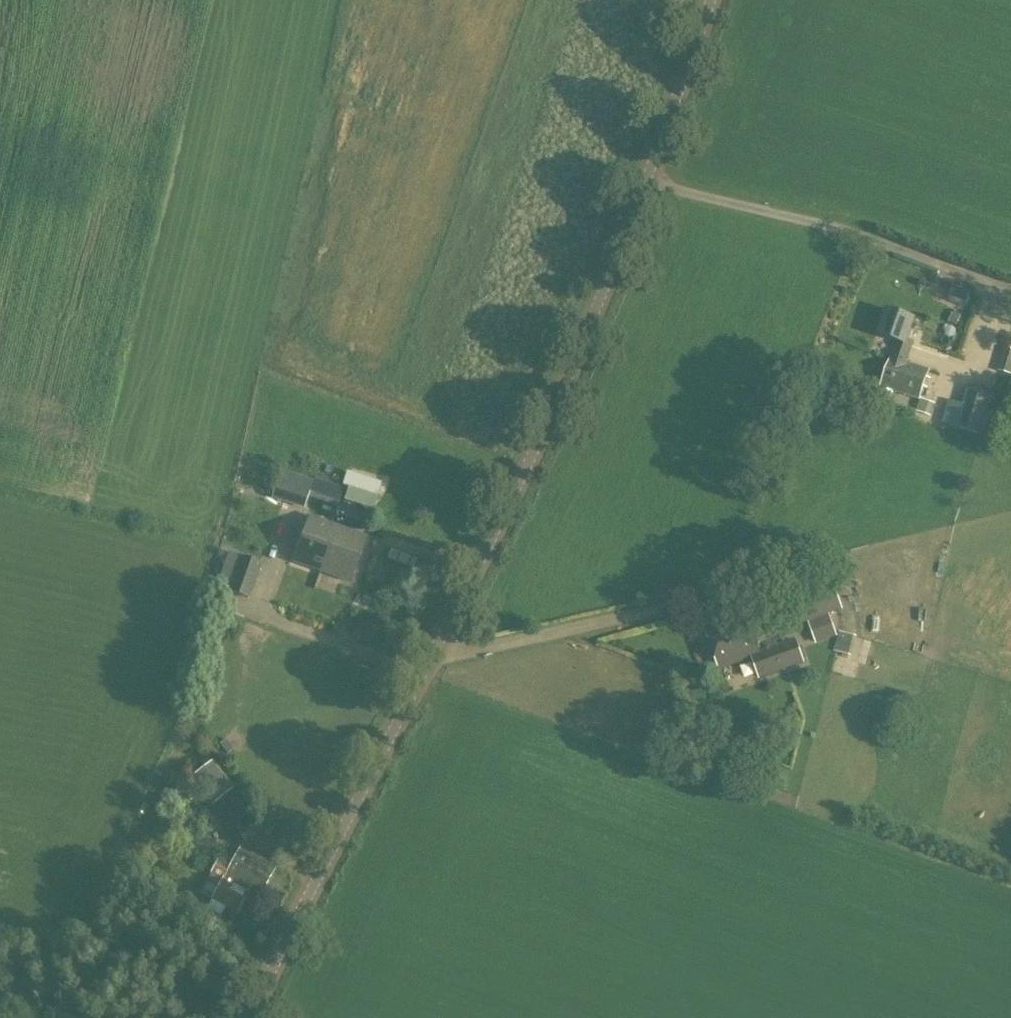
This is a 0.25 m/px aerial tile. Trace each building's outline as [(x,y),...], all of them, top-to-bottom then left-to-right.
[(972,291),(950,283),(945,300),(966,307),(972,291)] [(891,357),(891,358),(906,364),(912,347),(906,344),(914,321),(889,312),(880,337),(898,343),(893,358),(891,357)] [(1007,346),(1000,369),(1010,372),(1010,347),(1007,346)] [(919,400),(928,371),(906,364),(891,358),(881,387),(919,400)] [(982,435),(992,396),(968,389),(964,405),(950,401),(943,425),(982,435)] [(304,509),(313,481),(280,471),(271,499),(304,509)] [(330,514),(333,505),(312,497),(309,507),(330,514)] [(292,561),(320,572),(329,549),(323,545),(331,525),(309,517),(292,561)] [(366,538),(331,525),(323,545),(329,549),(320,572),(349,583),(366,538)] [(228,592),(249,599),(261,564),(240,557),(228,592)] [(793,628),(820,618),(843,610),(834,587),(784,605),(793,628)] [(759,677),(783,668),(804,661),(796,641),(759,654),(746,617),(706,631),(719,669),(752,657),(759,677)] [(855,653),(857,633),(839,631),(837,651),(855,653)] [(242,798),(235,788),(214,761),(191,778),(212,806),(216,802),(224,812),(242,798)] [(230,818),(243,842),(264,830),(251,806),(230,818)] [(240,848),(232,864),(218,857),(198,894),(237,914),(247,894),(257,900),(275,866),(240,848)]
